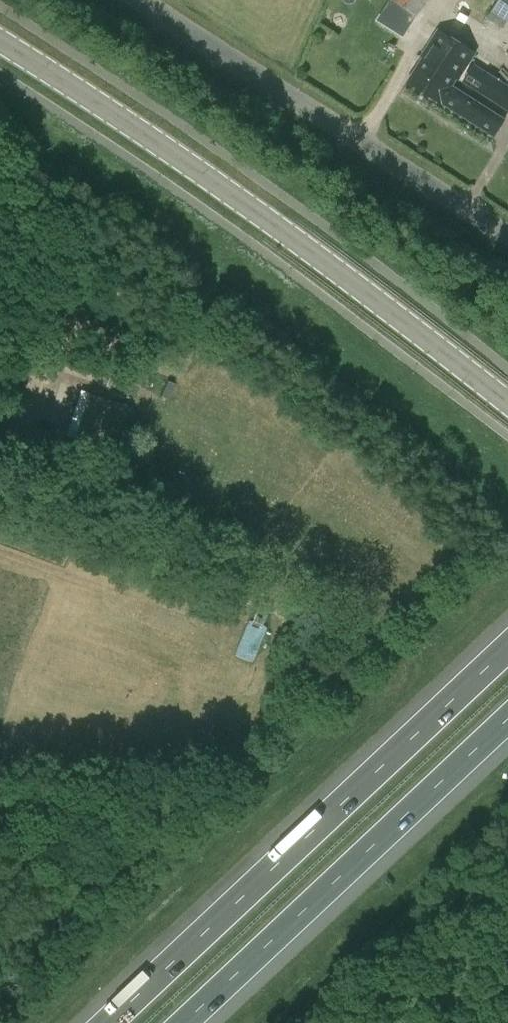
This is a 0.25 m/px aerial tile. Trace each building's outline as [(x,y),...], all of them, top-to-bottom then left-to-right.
[(418,16),(428,0),(393,0),(404,7),(418,16)] [(487,18),(503,29),(507,21),(507,0),(499,0),(487,18)] [(404,7),(397,18),(411,26),(418,16),(404,7)] [(422,63),(409,81),(444,102),(496,135),(506,119),(454,86),(459,79),(470,61),(475,53),(439,31),(420,61),(422,63)] [(464,82),(507,111),(507,85),(475,64),(464,82)]
